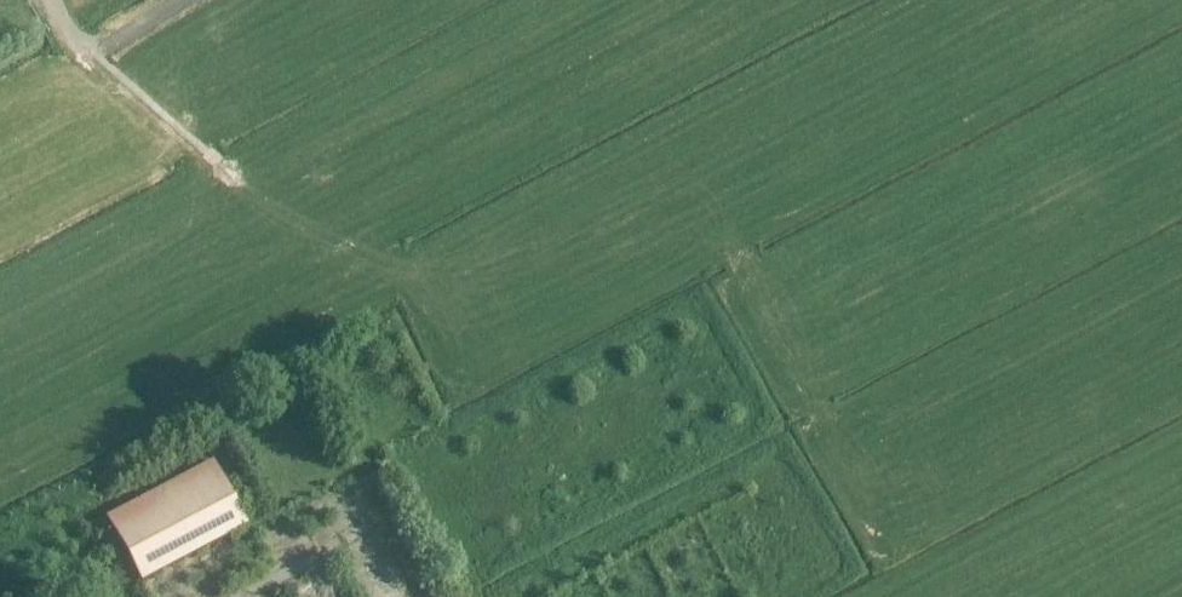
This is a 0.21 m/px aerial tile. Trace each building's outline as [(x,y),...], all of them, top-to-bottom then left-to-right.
[(212,463),(106,521),(141,585),(247,528),(212,463)]
